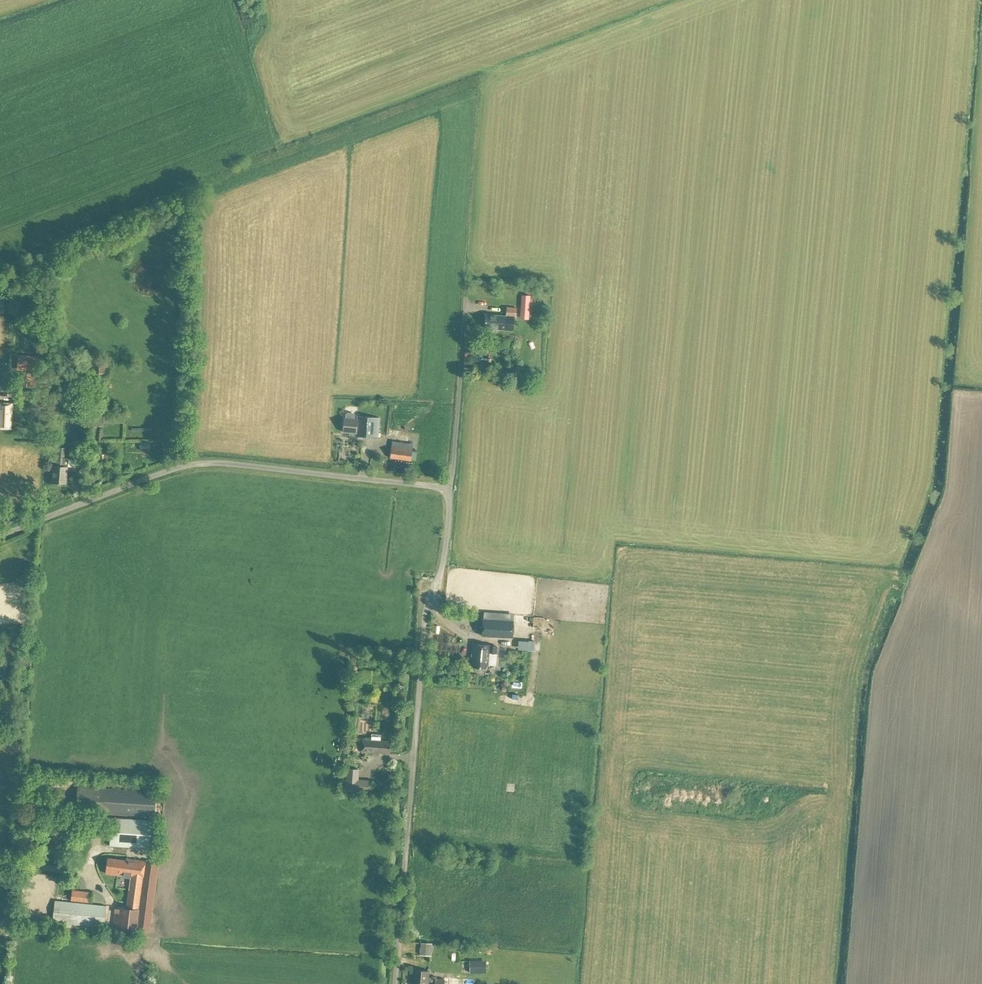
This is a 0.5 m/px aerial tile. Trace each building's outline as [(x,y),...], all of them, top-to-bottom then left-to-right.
[(34,295),(32,301),(49,305),(50,299),(34,295)] [(522,295),(520,318),(528,319),(530,295),(522,295)] [(513,330),(515,317),(516,317),(517,308),(506,307),(506,316),(485,314),(484,328),(513,330)] [(18,354),(17,370),(38,372),(39,356),(18,354)] [(92,360),(91,373),(108,374),(109,361),(92,360)] [(21,371),(20,385),(36,387),(38,373),(21,371)] [(0,403),(0,428),(11,429),(12,403),(0,403)] [(345,414),(345,418),(344,418),(343,432),(356,433),(356,436),(378,437),(379,417),(357,416),(357,419),(354,419),(355,415),(353,413),(347,413),(345,414)] [(413,444),(392,441),(390,458),(411,460),(412,451),(413,444)] [(68,458),(64,458),(65,448),(59,447),(58,457),(57,457),(57,461),(54,461),(54,465),(53,465),(52,483),(66,484),(67,466),(76,467),(76,460),(68,459),(68,458)] [(513,621),(483,619),(482,635),(512,637),(513,621)] [(6,654),(18,655),(18,641),(7,641),(6,654)] [(497,646),(490,646),(490,645),(473,644),(471,664),(473,664),(473,667),(486,668),(486,665),(488,665),(490,652),(496,653),(497,646)] [(371,734),(371,740),(362,739),(361,751),(390,753),(391,741),(381,741),(381,734),(371,734)] [(345,791),(372,793),(373,780),(359,779),(359,769),(346,768),(345,791)] [(76,810),(154,816),(156,791),(78,786),(76,810)] [(33,826),(50,827),(51,817),(34,815),(33,826)] [(110,846),(143,849),(155,850),(158,820),(111,817),(110,846)] [(126,860),(108,858),(106,873),(131,877),(127,907),(116,906),(113,926),(150,931),(159,863),(126,858),(126,860)] [(70,900),(90,903),(92,892),(71,889),(70,900)] [(104,927),(106,906),(55,900),(53,922),(104,927)] [(419,955),(431,955),(432,943),(420,942),(419,955)] [(486,960),(469,960),(470,973),(486,973),(486,960)] [(415,983),(420,983),(475,983),(475,979),(445,978),(444,980),(435,979),(435,978),(426,977),(426,971),(416,971),(415,983)]
